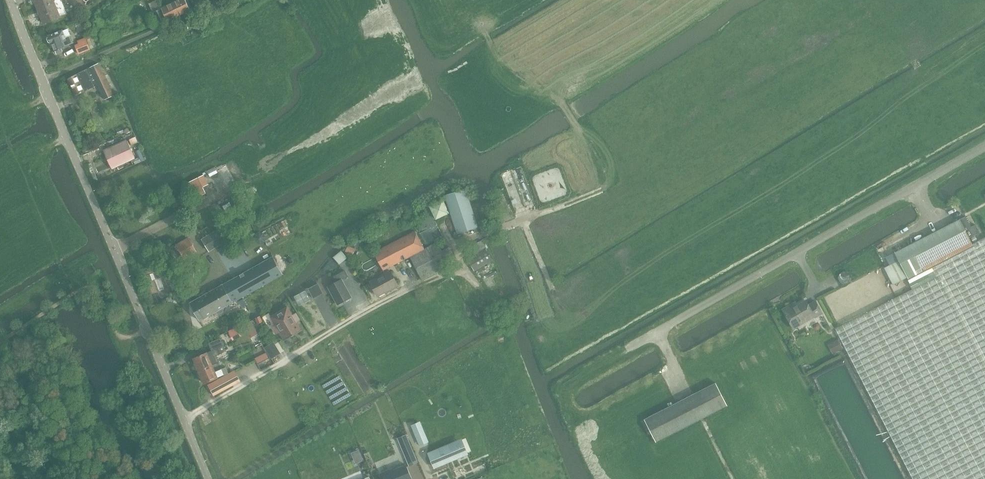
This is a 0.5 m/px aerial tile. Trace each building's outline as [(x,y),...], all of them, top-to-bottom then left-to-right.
[(44,24),(60,17),(53,0),(34,0),(44,24)] [(158,0),(157,0),(149,4),(159,25),(190,10),(185,0),(180,0),(162,8),(158,0)] [(53,43),(55,51),(57,54),(63,51),(62,48),(69,45),(73,43),(68,29),(63,31),(63,30),(48,36),(49,37),(47,38),(49,43),(51,43),(51,44),(53,43)] [(78,44),(75,45),(79,54),(90,50),(86,38),(77,41),(78,44)] [(105,100),(114,96),(99,64),(68,78),(76,96),(98,85),(105,100)] [(114,167),(135,158),(135,157),(128,141),(106,151),(114,167)] [(202,185),(207,182),(203,175),(189,182),(197,197),(206,192),(202,185)] [(457,234),(479,227),(466,189),(444,196),(457,234)] [(426,244),(443,236),(431,211),(416,218),(421,229),(419,231),(426,244)] [(910,283),(913,289),(835,329),(913,478),(984,478),(984,238),(972,244),(969,238),(980,233),(976,225),(971,227),(966,217),(960,220),(959,219),(895,253),(899,261),(884,268),(893,285),(907,278),(910,283)] [(226,242),(218,230),(201,240),(209,252),(226,242)] [(446,259),(454,255),(450,247),(442,251),(437,242),(424,249),(415,231),(374,253),(383,270),(410,256),(422,280),(449,266),(446,259)] [(264,235),(264,234),(263,234),(263,233),(262,233),(261,233),(260,233),(259,233),(258,233),(258,234),(257,234),(257,235),(256,235),(256,236),(256,237),(255,237),(255,238),(255,239),(255,240),(256,240),(256,241),(257,242),(258,242),(258,243),(259,243),(260,243),(261,243),(262,243),(263,243),(263,242),(264,242),(264,241),(265,241),(265,240),(265,239),(265,238),(265,237),(265,236),(265,235),(264,235)] [(189,238),(177,244),(185,259),(197,253),(189,238)] [(906,246),(902,238),(890,243),(894,252),(906,246)] [(493,260),(482,240),(470,247),(475,255),(467,259),(474,271),(493,260)] [(345,252),(353,255),(355,250),(348,246),(345,252)] [(342,251),(333,258),(339,265),(348,258),(342,251)] [(273,256),(190,303),(201,322),(216,313),(220,314),(223,312),(224,308),(283,275),(273,256)] [(338,304),(351,297),(342,280),(349,277),(345,270),(334,276),(337,282),(329,287),(338,304)] [(398,286),(391,272),(370,282),(372,286),(378,296),(393,288),(398,286)] [(318,284),(308,289),(313,299),(323,294),(318,284)] [(311,300),(306,290),(294,297),(299,306),(311,300)] [(793,330),(815,318),(815,319),(824,314),(816,300),(809,304),(806,300),(798,304),(796,301),(781,309),(793,330)] [(276,335),(280,333),(284,341),(302,331),(302,330),(297,322),(300,320),(296,314),(293,316),(287,307),(282,309),(270,317),(275,326),(272,328),(276,335)] [(238,327),(229,331),(233,340),(242,336),(238,327)] [(212,351),(194,358),(199,371),(212,365),(219,363),(216,357),(216,356),(221,354),(221,353),(226,350),(222,341),(221,338),(215,341),(209,343),(212,351)] [(833,354),(843,349),(838,340),(828,345),(833,354)] [(265,349),(273,360),(282,354),(275,343),(265,349)] [(212,365),(199,371),(205,383),(218,378),(224,375),(222,369),(215,372),(212,365)] [(214,395),(240,381),(235,371),(208,385),(214,395)] [(727,406),(716,383),(644,419),(656,442),(727,406)] [(420,423),(412,426),(420,445),(428,441),(420,423)] [(409,442),(401,445),(410,466),(418,463),(409,442)] [(456,442),(429,454),(435,467),(465,455),(461,445),(458,447),(456,442)] [(381,473),(384,478),(412,478),(406,465),(394,470),(393,468),(381,473)]
